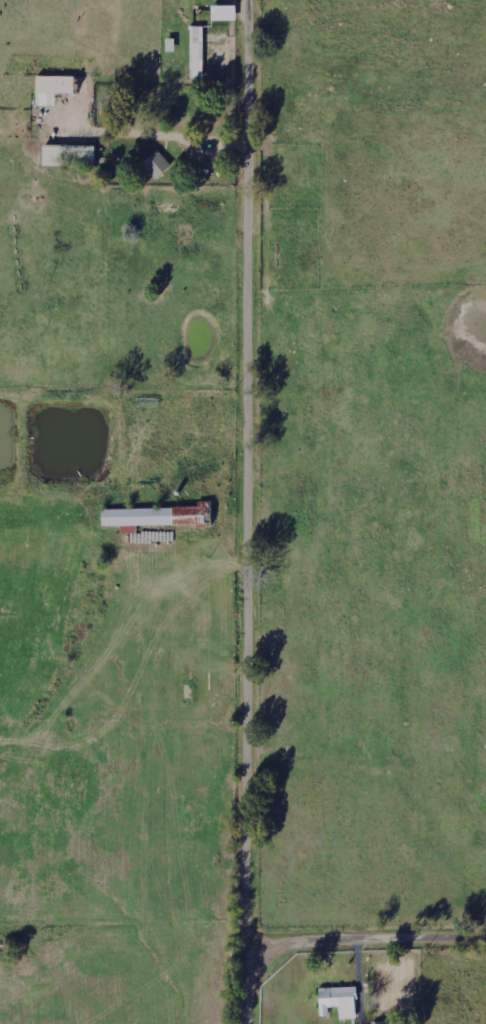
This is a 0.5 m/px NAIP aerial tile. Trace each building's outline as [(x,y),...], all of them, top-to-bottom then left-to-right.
[(235,5),(211,6),(212,21),(236,20),(235,5)] [(204,27),(192,27),(190,78),(203,79),(204,27)] [(35,106),(55,106),(55,93),(73,93),(73,76),(36,76),(35,106)] [(42,169),(94,170),(94,146),(43,145),(42,169)] [(171,165),(158,149),(142,162),(155,178),(171,165)] [(199,507),(102,509),(102,527),(181,525),(210,525),(210,502),(199,502),(199,507)] [(318,988),(319,1016),(329,1015),(329,1006),(339,1006),(339,1019),(357,1018),(356,986),(318,988)]
